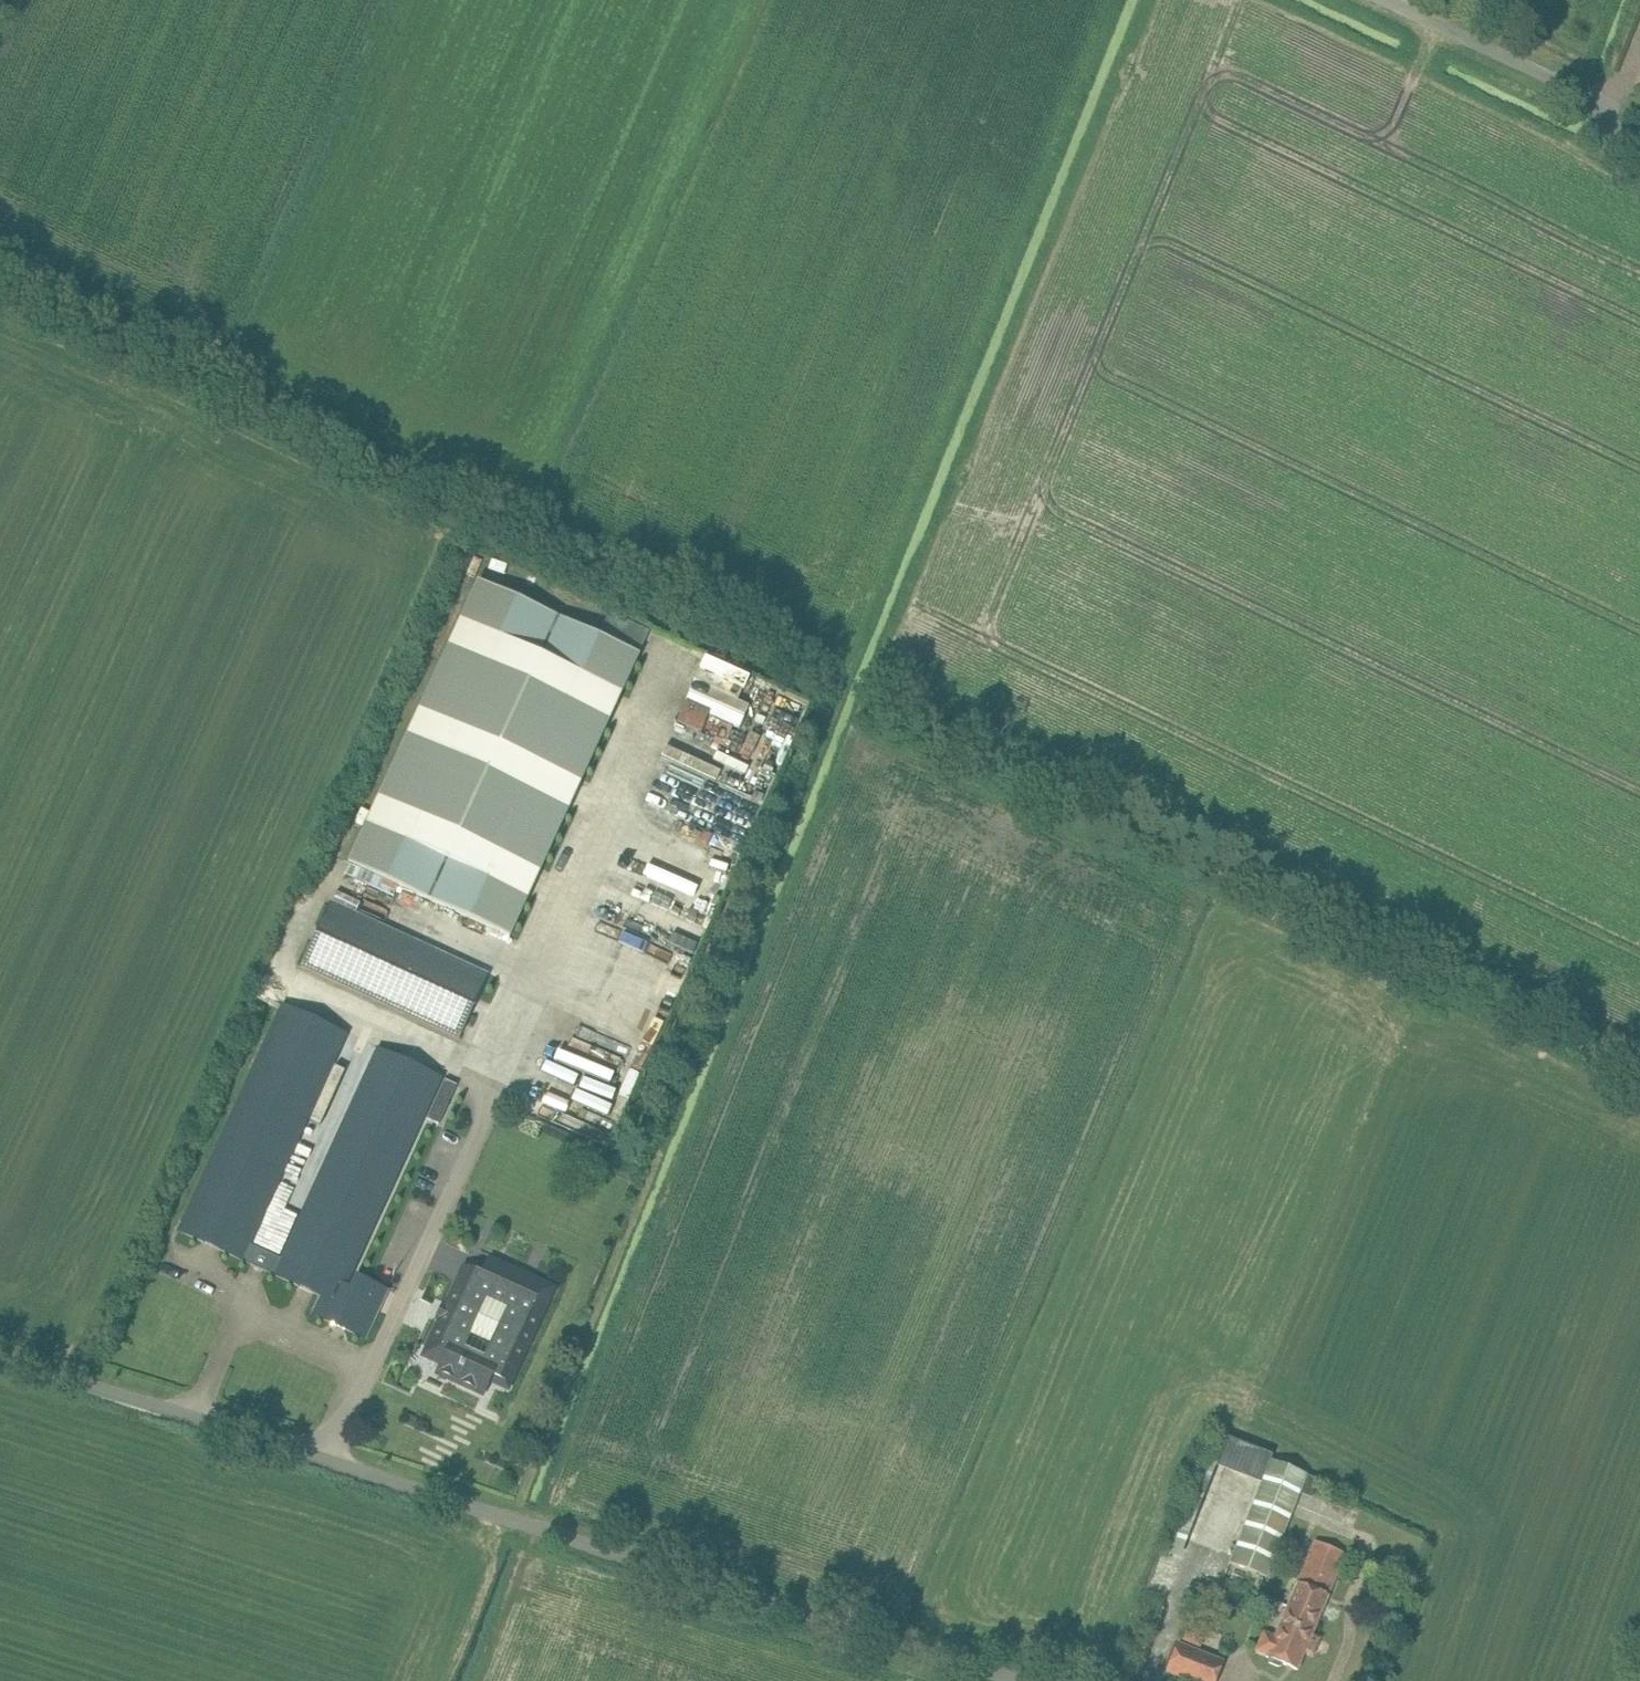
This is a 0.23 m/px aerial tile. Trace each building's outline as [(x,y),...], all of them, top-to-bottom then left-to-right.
[(639,654),(476,579),(346,862),(509,937),(639,654)] [(785,726),(794,705),(770,694),(761,716),(785,726)] [(714,742),(724,721),(678,700),(668,720),(714,742)] [(299,967),(457,1040),(487,973),(330,900),(299,967)] [(242,1259),(274,1274),(321,1296),(313,1314),(365,1338),(387,1289),(356,1275),(350,1288),(345,1285),(441,1078),(378,1049),(281,1259),(249,1244),(346,1034),(283,1005),(179,1231),(242,1260),(242,1259)] [(476,1289),(459,1281),(446,1310),(442,1308),(439,1314),(443,1316),(429,1347),(446,1355),(438,1372),(483,1392),(491,1375),(499,1378),(498,1382),(507,1386),(552,1288),(490,1260),(476,1289)] [(1261,1479),(1228,1562),(1266,1577),(1299,1495),(1311,1498),(1318,1479),(1269,1460),(1272,1454),(1226,1437),(1217,1462),(1261,1479)] [(1266,1656),(1268,1657),(1267,1660),(1268,1662),(1278,1667),(1281,1666),(1282,1663),(1297,1669),(1304,1651),(1309,1654),(1314,1652),(1318,1640),(1317,1636),(1311,1634),(1345,1554),(1314,1541),(1274,1637),(1263,1632),(1256,1650),(1266,1654),(1266,1656)] [(1222,1660),(1178,1644),(1167,1672),(1189,1680),(1214,1680),(1222,1660)]
